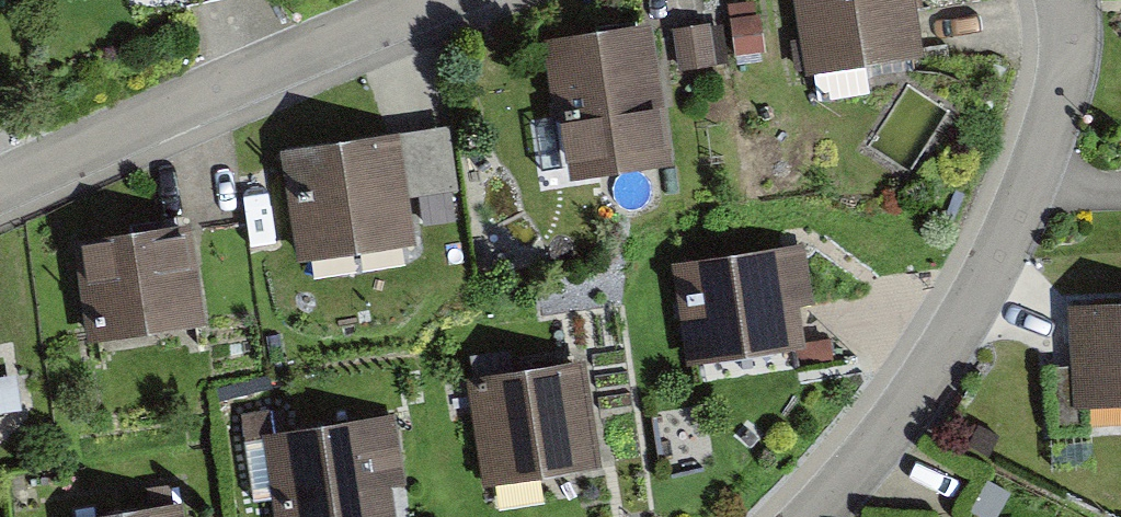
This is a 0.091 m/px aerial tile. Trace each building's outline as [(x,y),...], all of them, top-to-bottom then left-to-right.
[(925,62),(917,0),(791,0),(803,79),(925,62)] [(725,11),(733,60),(766,55),(758,5),(725,11)] [(670,165),(649,26),(537,43),(559,182),(670,165)] [(678,74),(715,67),(709,29),(671,35),(678,74)] [(450,134),(402,142),(411,198),(459,190),(450,134)] [(298,263),(416,250),(411,198),(402,142),(285,156),(298,263)] [(794,312),(811,310),(801,249),(677,268),(693,369),(800,352),(794,312)] [(75,365),(193,352),(182,252),(64,265),(75,365)] [(1070,313),(1077,417),(1120,414),(1120,309),(1070,313)] [(472,506),(591,493),(577,380),(458,393),(472,506)] [(384,434),(235,455),(244,516),(380,516),(379,515),(395,513),(384,434)]
